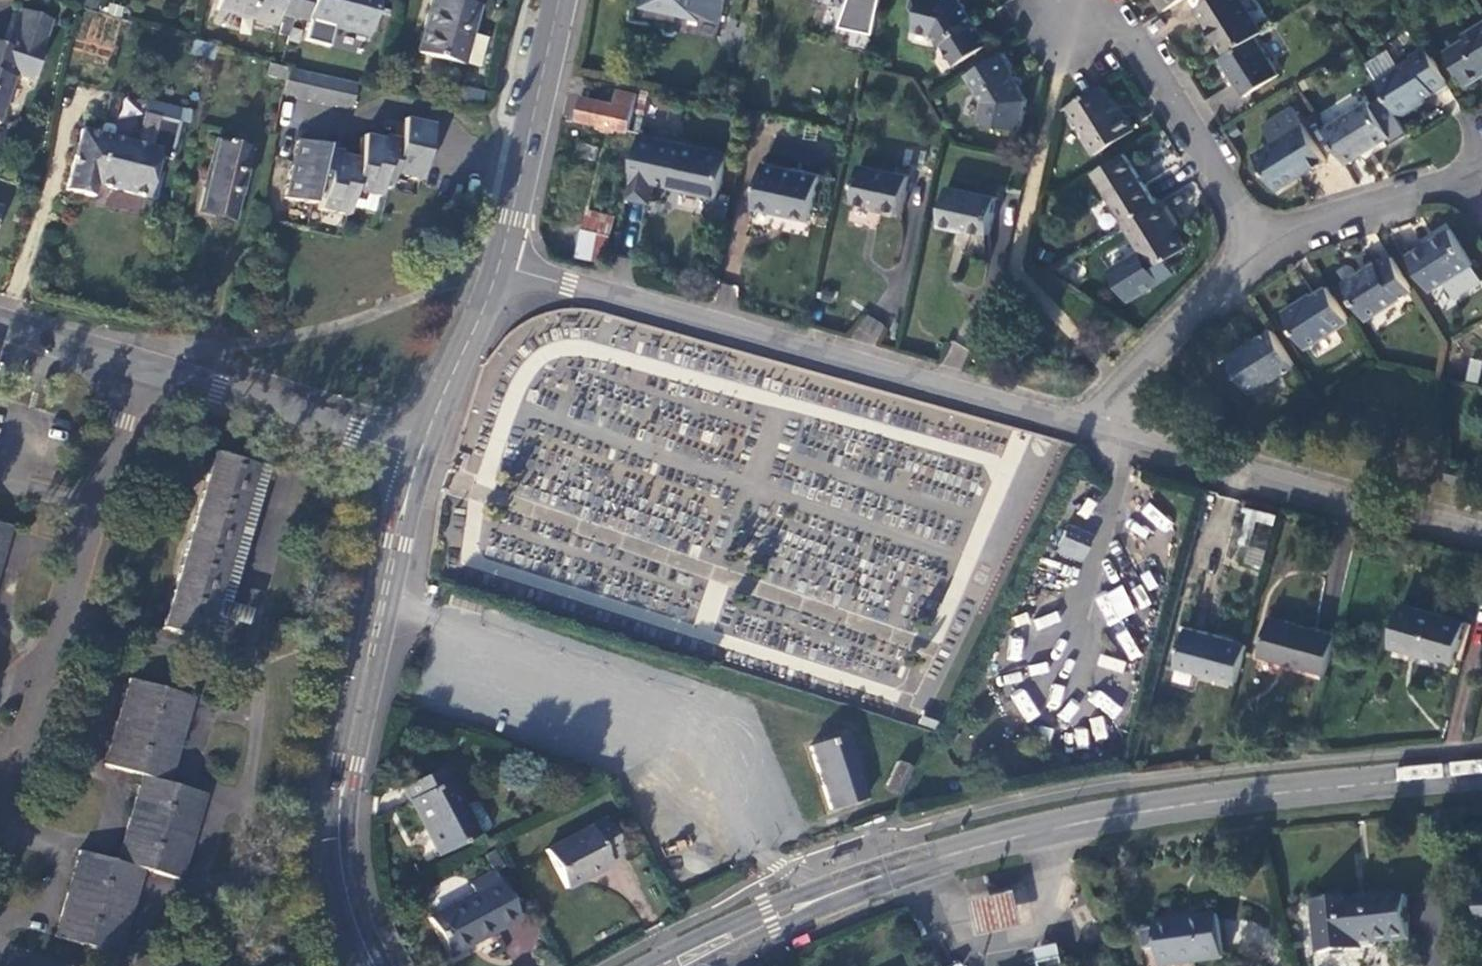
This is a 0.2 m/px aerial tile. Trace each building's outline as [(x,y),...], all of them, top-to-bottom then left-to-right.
[(8,47),(0,44),(0,116),(15,73),(32,80),(59,1),(54,0),(24,0),(21,9),(8,47)] [(217,9),(275,25),(279,13),(294,17),(298,0),(219,0),(217,9)] [(294,17),(367,37),(377,0),(298,0),(294,17)] [(417,53),(463,65),(463,64),(471,34),(481,0),(431,0),(417,53)] [(652,7),(703,18),(703,17),(724,21),(729,0),(654,0),(652,7)] [(841,27),(874,34),(881,0),(850,0),(841,27)] [(913,6),(919,16),(916,30),(933,34),(940,45),(942,44),(956,65),(990,44),(963,0),(914,0),(913,6)] [(1165,11),(1182,0),(1158,0),(1165,11)] [(1226,55),(1257,36),(1264,31),(1245,0),(1209,0),(1197,8),(1226,55)] [(1468,85),(1481,76),(1481,23),(1463,34),(1465,38),(1447,50),(1468,85)] [(486,38),(471,34),(463,64),(477,68),(486,38)] [(1221,58),(1245,96),(1281,74),(1257,36),(1226,55),(1221,58)] [(218,48),(207,45),(205,53),(216,56),(218,48)] [(1377,80),(1400,117),(1417,106),(1415,103),(1449,82),(1426,46),(1410,56),(1411,58),(1377,80)] [(1004,52),(968,74),(984,100),(980,120),(1021,129),(1029,99),(1013,74),(1017,71),(1004,52)] [(287,69),(281,95),(350,110),(356,84),(287,69)] [(574,74),(565,115),(601,123),(600,128),(617,131),(618,127),(631,130),(639,94),(620,90),(616,102),(584,95),(588,77),(574,74)] [(1069,106),(1088,136),(1085,138),(1096,155),(1135,130),(1124,113),(1122,114),(1104,84),(1083,97),(1069,106)] [(1392,136),(1370,100),(1325,128),(1347,164),(1392,136)] [(1263,168),(1278,191),(1303,176),(1301,174),(1310,169),(1311,171),(1328,161),(1305,124),(1294,107),(1264,126),(1274,143),(1263,150),(1271,163),(1263,168)] [(80,130),(65,190),(93,197),(96,185),(147,197),(157,157),(170,160),(179,123),(143,114),(136,143),(80,130)] [(346,215),(348,206),(373,212),(376,197),(378,198),(380,188),(389,190),(392,176),(418,181),(431,126),(403,119),(396,148),(389,146),(386,159),(379,157),(383,139),(363,135),(357,159),(323,152),(324,146),(297,139),(284,199),(311,205),(313,198),(319,200),(317,209),(346,215)] [(731,154),(642,134),(633,178),(635,178),(631,197),(651,202),(656,183),(715,196),(711,215),(731,219),(741,173),(728,170),(731,154)] [(216,140),(200,209),(215,212),(214,217),(232,222),(249,148),(216,140)] [(602,148),(583,143),(580,155),(599,160),(602,148)] [(1263,150),(1256,155),(1263,168),(1271,163),(1263,150)] [(1094,173),(1125,224),(1158,204),(1126,153),(1094,173)] [(765,162),(755,208),(778,213),(778,211),(790,214),(790,216),(813,221),(823,175),(765,162)] [(910,176),(861,165),(853,201),(882,207),(881,210),(901,215),(910,176)] [(998,198),(948,187),(940,225),(960,230),(961,227),(990,234),(998,198)] [(1184,226),(1167,198),(1160,202),(1177,230),(1184,226)] [(1124,224),(1141,252),(1111,271),(1130,301),(1163,281),(1155,268),(1169,259),(1188,248),(1177,230),(1160,202),(1158,204),(1125,224),(1124,224)] [(215,212),(200,209),(199,214),(214,217),(215,212)] [(614,224),(587,217),(578,256),(606,262),(614,224)] [(1409,255),(1432,291),(1475,265),(1452,228),(1409,255)] [(1344,284),(1367,320),(1413,291),(1392,256),(1380,264),(1379,263),(1344,284)] [(1163,281),(1177,272),(1169,259),(1155,268),(1163,281)] [(1284,311),(1307,348),(1350,322),(1328,286),(1305,301),(1304,299),(1284,311)] [(851,335),(874,346),(885,323),(861,312),(851,335)] [(1228,357),(1251,394),(1296,366),(1273,329),(1228,357)] [(1469,359),(1465,380),(1477,382),(1481,361),(1469,359)] [(214,449),(167,628),(224,643),(271,464),(214,449)] [(1468,469),(1450,466),(1448,478),(1465,482),(1468,469)] [(1163,531),(1170,523),(1148,503),(1141,512),(1163,531)] [(1262,569),(1274,514),(1245,507),(1233,563),(1262,569)] [(13,522),(0,519),(0,579),(13,522)] [(1080,563),(1092,536),(1065,525),(1054,552),(1080,563)] [(1094,598),(1108,626),(1136,612),(1122,584),(1094,598)] [(1402,604),(1390,646),(1456,664),(1467,622),(1402,604)] [(1271,616),(1260,656),(1326,674),(1337,634),(1271,616)] [(1188,626),(1177,667),(1237,683),(1248,643),(1188,626)] [(1125,629),(1115,635),(1130,660),(1141,654),(1125,629)] [(174,783),(196,694),(127,677),(105,766),(140,775),(120,858),(77,848),(55,936),(125,953),(145,871),(186,881),(208,791),(174,783)] [(921,710),(916,723),(932,728),(936,715),(921,710)] [(809,746),(830,810),(866,798),(845,735),(809,746)] [(897,762),(886,785),(900,792),(911,768),(897,762)] [(402,787),(440,856),(478,836),(462,807),(441,766),(402,787)] [(900,792),(886,785),(884,790),(898,796),(900,792)] [(472,802),(462,807),(478,836),(488,831),(489,825),(477,804),(472,802)] [(546,851),(566,888),(610,865),(608,860),(622,852),(604,819),(546,851)] [(428,918),(448,957),(519,919),(494,872),(468,885),(473,894),(428,918)] [(1019,893),(975,903),(983,937),(1026,927),(1019,893)] [(1313,902),(1319,954),(1365,949),(1364,945),(1411,940),(1406,894),(1360,899),(1359,897),(1313,902)] [(1162,965),(1172,965),(1224,959),(1219,916),(1156,924),(1162,965)] [(1064,958),(1040,963),(1041,965),(1066,965),(1064,958)]
